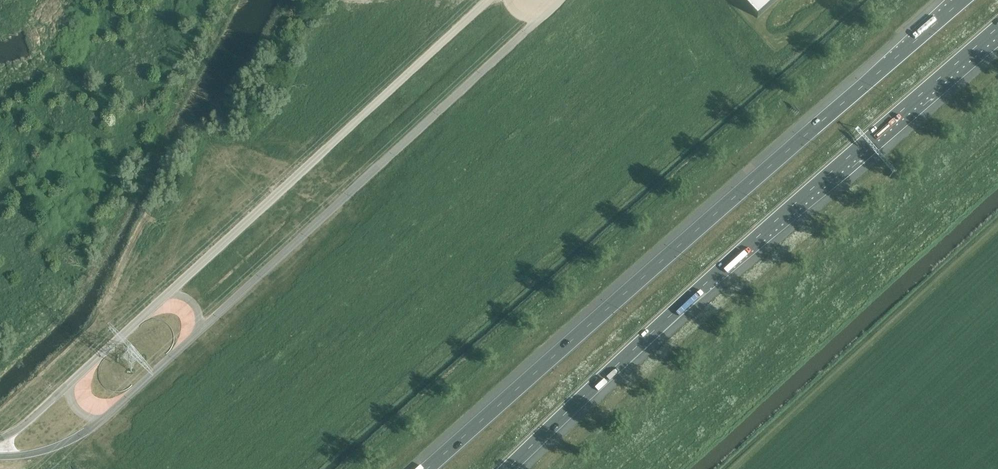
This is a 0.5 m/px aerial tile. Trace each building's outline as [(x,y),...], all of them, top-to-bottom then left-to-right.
[(757,18),(777,0),(740,0),(757,18)]
